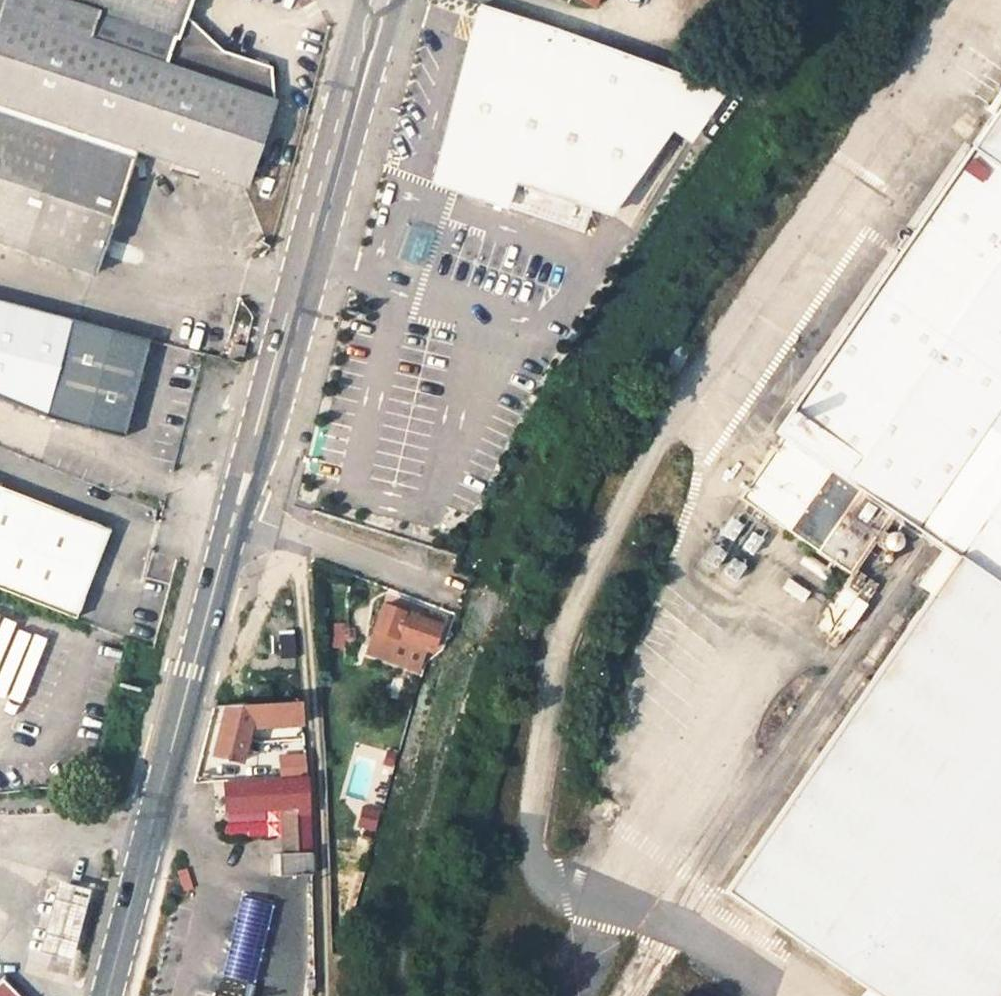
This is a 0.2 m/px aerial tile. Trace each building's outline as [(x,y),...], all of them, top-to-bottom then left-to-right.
[(95,271),(138,150),(242,184),(245,176),(272,102),(268,66),(221,50),(186,9),(189,0),(0,0),(0,239),(95,271)] [(723,89),(476,3),(424,182),(501,207),(502,203),(580,231),(589,207),(606,214),(666,133),(684,145),(723,89)] [(847,322),(826,307),(808,333),(829,347),(775,424),(826,459),(783,519),(846,563),(888,504),(915,524),(936,537),(954,549),(722,879),(889,995),(1000,995),(1000,102),(847,322)] [(48,416),(120,435),(147,337),(59,315),(52,340),(67,344),(48,416)] [(681,339),(671,352),(682,359),(691,346),(681,339)] [(229,358),(240,361),(244,346),(234,343),(229,358)] [(662,388),(682,359),(671,352),(651,379),(662,388)] [(75,617),(110,529),(0,485),(0,587),(75,617)] [(725,581),(765,533),(738,511),(698,559),(725,581)] [(781,592),(800,600),(805,589),(785,581),(781,592)] [(834,643),(862,606),(838,588),(811,626),(834,643)] [(396,638),(430,649),(436,626),(438,619),(425,614),(417,612),(415,617),(405,614),(407,609),(399,607),(398,611),(392,608),(396,598),(384,594),(372,629),(366,652),(389,660),(396,638)] [(248,703),(253,703),(268,703),(276,702),(275,677),(247,678),(248,703)] [(299,701),(276,702),(268,703),(270,725),(300,723),(299,701)] [(240,762),(247,728),(253,703),(248,703),(226,704),(211,756),(240,762)] [(253,703),(247,728),(270,725),(268,703),(253,703)] [(389,767),(381,766),(383,748),(352,745),(346,799),(385,804),(389,767)] [(278,760),(279,775),(304,774),(303,758),(278,760)] [(310,874),(304,778),(222,783),(225,810),(295,806),(298,854),(279,855),(279,877),(310,874)] [(374,833),(377,808),(358,806),(356,831),(374,833)] [(45,880),(32,953),(68,960),(82,887),(45,880)] [(237,897),(218,972),(252,982),(271,905),(237,897)] [(0,978),(0,995),(19,995),(0,978)]
